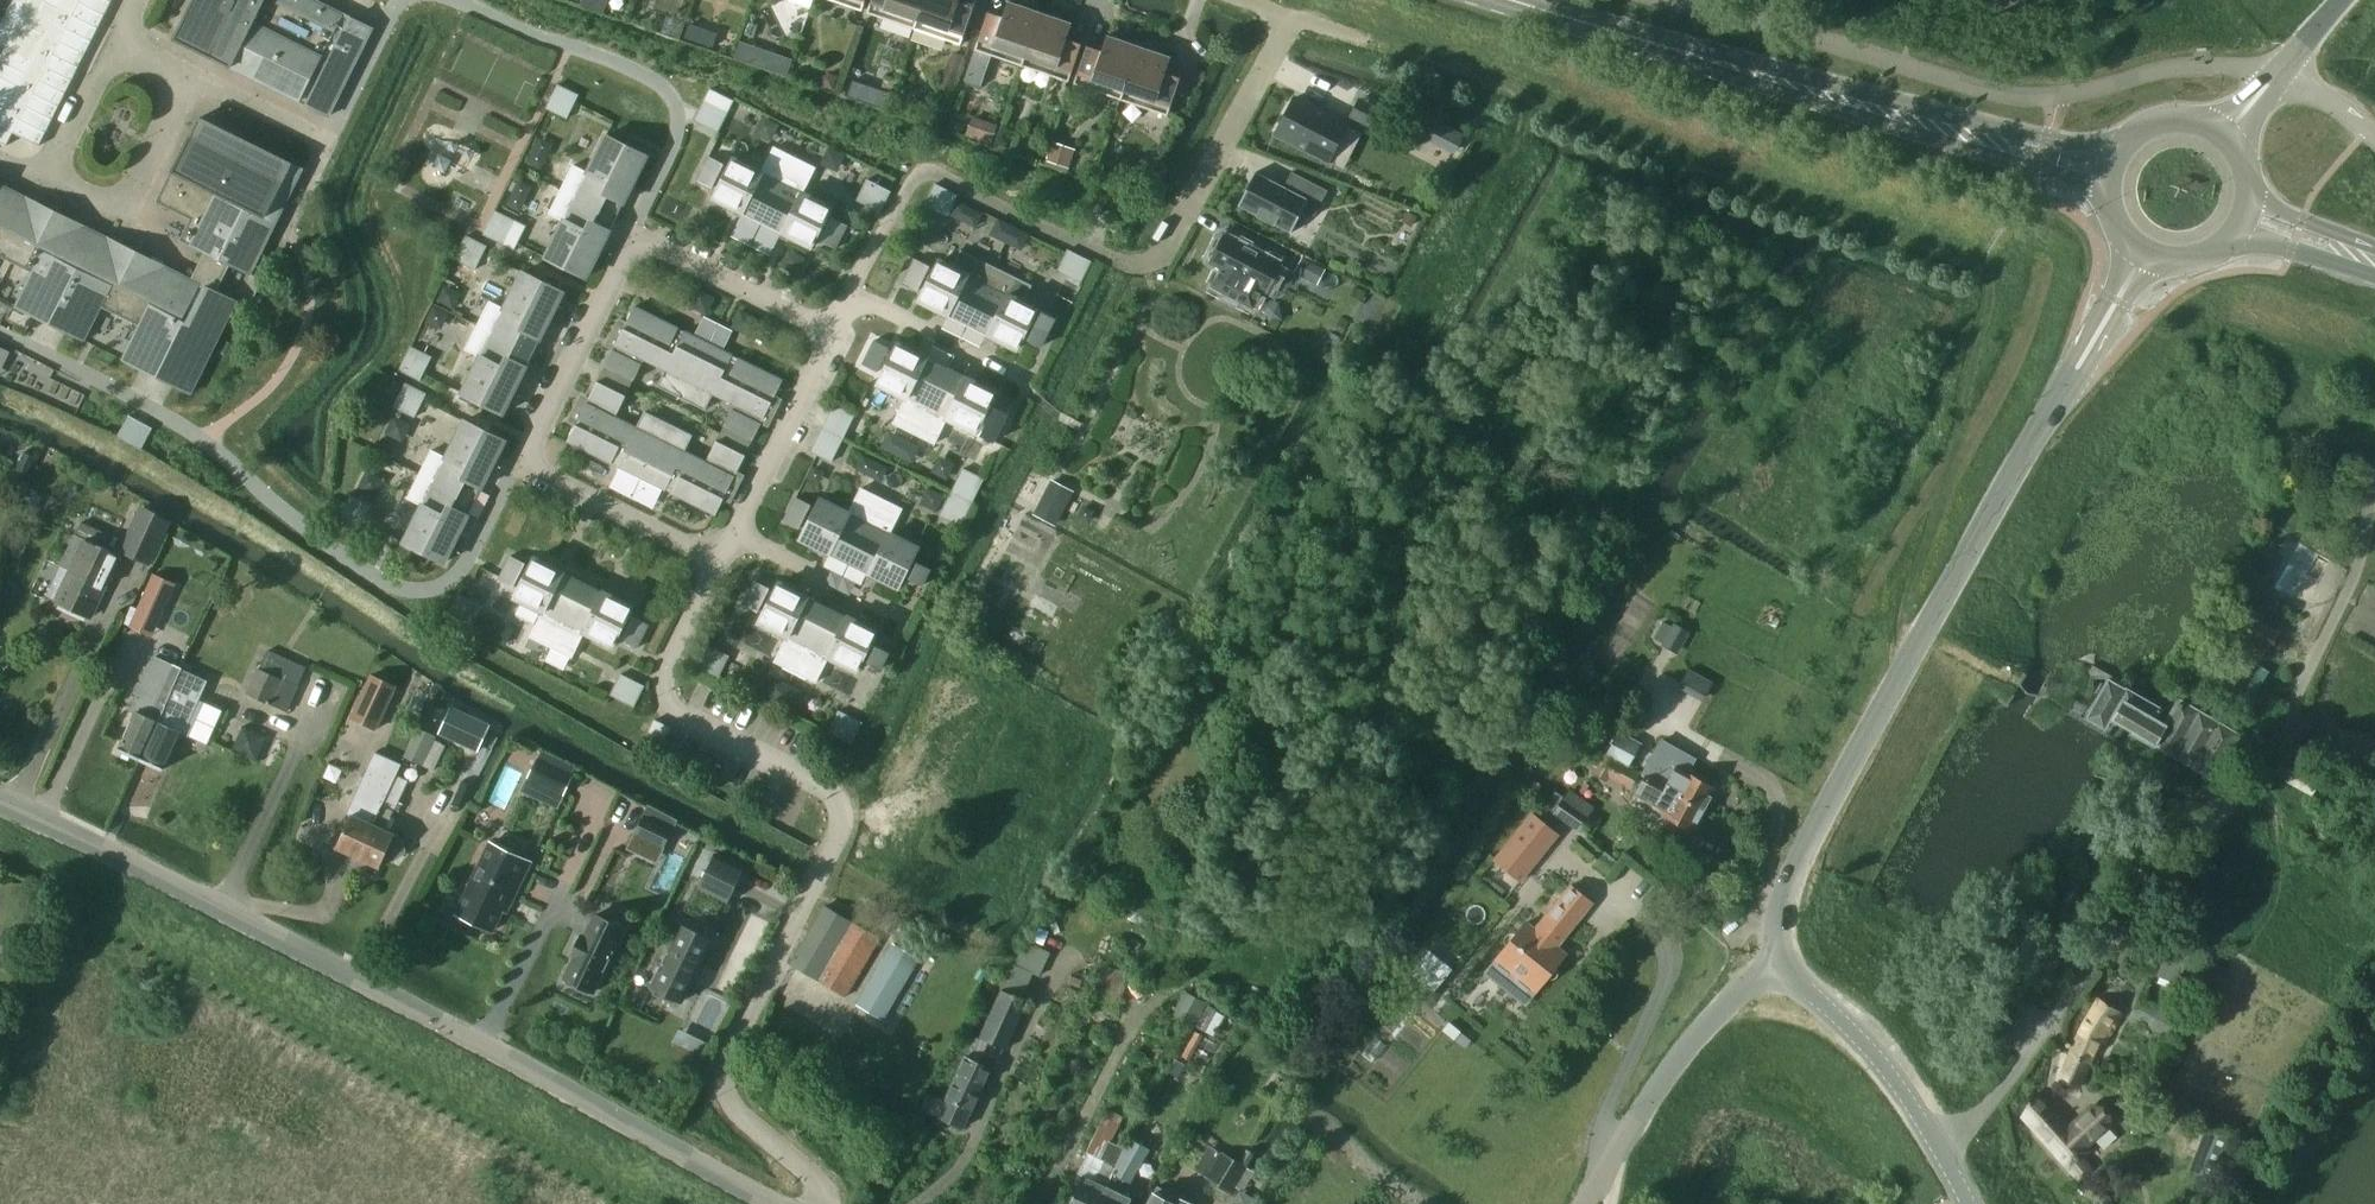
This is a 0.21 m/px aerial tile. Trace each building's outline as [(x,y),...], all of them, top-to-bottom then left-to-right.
[(0,61),(0,143),(7,146),(13,133),(39,146),(113,0),(14,0),(0,28),(0,45),(6,48),(0,61)] [(373,29),(315,0),(202,0),(184,37),(221,55),(218,61),(329,117),(373,29)] [(601,14),(606,0),(582,0),(580,6),(601,14)] [(811,0),(781,0),(783,2),(786,4),(808,11),(811,0)] [(858,14),(863,0),(818,0),(858,14)] [(922,0),(869,0),(864,15),(911,32),(922,0)] [(911,32),(958,48),(971,9),(956,4),(957,0),(922,0),(911,32)] [(1019,68),(1037,14),(1005,3),(1000,19),(985,14),(962,80),(978,85),(987,58),(1019,68)] [(1069,25),(1037,14),(1019,68),(1065,84),(1078,46),(1063,41),(1069,25)] [(715,47),(722,27),(703,20),(696,40),(715,47)] [(1117,101),(1135,48),(1104,37),(1098,53),(1083,48),(1071,86),(1117,101)] [(739,43),(733,59),(758,67),(764,52),(739,43)] [(1167,58),(1135,48),(1117,101),(1164,117),(1177,79),(1162,74),(1167,58)] [(951,88),(961,55),(949,51),(938,84),(951,88)] [(822,78),(820,86),(832,90),(836,77),(829,75),(822,78)] [(852,81),(847,97),(885,110),(890,94),(852,81)] [(558,85),(546,109),(567,119),(578,95),(558,85)] [(1294,98),(1276,134),(1328,162),(1347,126),(1294,98)] [(705,100),(694,121),(718,132),(728,112),(705,100)] [(1384,113),(1359,100),(1351,117),(1376,130),(1384,113)] [(988,143),(995,124),(970,116),(963,134),(988,143)] [(157,202),(192,219),(181,240),(205,252),(191,279),(0,184),(0,255),(33,272),(16,307),(84,341),(102,306),(140,325),(123,360),(191,394),(237,302),(215,291),(229,264),(250,275),(303,170),(200,118),(157,202)] [(1427,140),(1454,152),(1463,131),(1436,120),(1427,140)] [(582,170),(570,194),(616,217),(647,156),(606,136),(588,173),(582,170)] [(1051,145),(1046,161),(1067,169),(1073,152),(1051,145)] [(762,224),(791,166),(770,156),(761,172),(733,158),(728,169),(723,166),(724,164),(709,157),(697,181),(712,188),(713,187),(718,189),(713,199),(762,224)] [(803,193),(807,185),(811,176),(791,166),(762,224),(811,248),(816,238),(821,240),(820,242),(835,249),(848,225),(832,217),(831,219),(826,216),(831,206),(803,193)] [(1284,187),(1256,172),(1238,206),(1258,217),(1274,225),(1291,233),(1303,210),(1314,216),(1328,191),(1292,172),(1284,187)] [(856,201),(880,212),(890,192),(867,180),(856,201)] [(935,184),(924,205),(948,217),(958,196),(935,184)] [(616,217),(570,194),(558,218),(563,221),(545,258),(586,278),(616,217)] [(1430,201),(1426,208),(1433,211),(1437,204),(1430,201)] [(495,211),(483,235),(504,245),(516,221),(495,211)] [(1404,221),(1413,225),(1417,217),(1408,213),(1404,221)] [(1209,263),(1221,269),(1212,288),(1253,309),(1262,290),(1269,294),(1283,265),(1223,234),(1209,263)] [(466,236),(454,260),(475,270),(487,247),(466,236)] [(1068,250),(1057,271),(1081,283),(1091,262),(1068,250)] [(968,326),(996,269),(975,258),(961,251),(953,268),(939,261),(934,271),(929,268),(930,267),(914,259),(903,283),(918,291),(919,289),(924,291),(919,302),(968,326)] [(1297,271),(1317,282),(1322,271),(1303,261),(1297,271)] [(1024,303),(1032,287),(1017,279),(996,269),(968,326),(1016,350),(1023,336),(1028,339),(1028,340),(1041,347),(1049,331),(1055,318),(1042,312),(1041,312),(1036,310),(1037,309),(1024,303)] [(498,306),(486,330),(533,354),(563,293),(522,272),(504,309),(498,306)] [(732,356),(684,332),(683,335),(677,332),(678,329),(634,307),(626,323),(620,320),(609,342),(615,345),(605,367),(598,382),(597,382),(586,403),(580,400),(569,422),(575,426),(567,441),(612,463),(613,460),(619,463),(618,466),(666,490),(667,487),(673,490),(671,493),(716,515),(723,499),(730,502),(741,480),(735,477),(745,456),(745,455),(752,440),(753,440),(763,419),(770,422),(781,400),(775,396),(782,381),(738,359),(737,362),(731,359),(732,356)] [(533,354),(486,330),(474,354),(480,357),(462,394),(503,414),(533,354)] [(897,415),(918,426),(947,368),(898,344),(877,385),(905,399),(897,415)] [(411,347),(399,371),(420,381),(431,357),(411,347)] [(989,406),(995,393),(947,368),(918,426),(939,436),(947,420),(975,433),(982,420),(987,422),(986,424),(1000,431),(1008,414),(994,407),(994,409),(989,406)] [(406,384),(394,408),(415,418),(427,394),(406,384)] [(834,405),(822,428),(843,439),(855,415),(834,405)] [(145,424),(137,420),(129,416),(118,436),(141,448),(152,428),(145,424)] [(440,455),(428,479),(475,502),(505,441),(464,421),(446,458),(440,455)] [(831,462),(843,439),(822,428),(811,452),(831,462)] [(897,437),(892,453),(911,458),(915,443),(897,437)] [(25,453),(18,471),(23,473),(30,476),(38,459),(25,453)] [(984,480),(963,470),(951,493),(972,503),(984,480)] [(475,502),(428,479),(416,503),(422,506),(404,543),(445,563),(475,502)] [(1053,482),(1035,515),(1054,525),(1072,492),(1053,482)] [(960,527),(972,503),(951,493),(939,517),(960,527)] [(339,518),(360,529),(371,505),(351,495),(339,518)] [(800,540),(849,564),(877,507),(857,497),(849,513),(821,499),(816,509),(810,507),(811,505),(796,498),(784,522),(799,529),(800,527),(805,530),(800,540)] [(890,534),(898,517),(877,507),(849,564),(898,589),(904,575),(909,578),(909,579),(922,586),(931,569),(917,562),(916,564),(911,561),(918,547),(890,534)] [(143,509),(123,552),(149,564),(169,521),(143,509)] [(82,523),(61,567),(71,571),(57,601),(91,618),(121,556),(101,547),(107,535),(82,523)] [(1062,552),(1078,561),(1083,552),(1067,544),(1062,552)] [(2305,606),(2331,561),(2300,544),(2274,589),(2305,606)] [(555,639),(584,582),(535,558),(530,568),(525,566),(526,564),(510,556),(498,580),(514,588),(514,587),(520,589),(515,599),(543,613),(535,629),(555,639)] [(137,612),(130,627),(153,637),(159,622),(164,611),(173,592),(177,583),(155,573),(151,582),(137,612)] [(779,654),(799,664),(828,607),(779,583),(774,593),(769,590),(770,589),(754,581),(743,605),(758,613),(758,611),(764,614),(759,624),(787,637),(779,654)] [(632,606),(584,582),(555,639),(576,650),(584,633),(612,647),(617,637),(622,640),(622,641),(637,649),(648,625),(633,617),(632,619),(627,617),(632,606)] [(993,604),(984,621),(998,628),(1007,611),(993,604)] [(875,647),(870,645),(877,631),(828,607),(799,664),(820,674),(828,658),(856,672),(863,658),(868,661),(867,662),(881,669),(889,653),(876,646),(875,647)] [(2241,636),(2269,651),(2280,631),(2252,616),(2241,636)] [(1689,633),(1674,625),(1662,646),(1678,654),(1689,633)] [(729,656),(705,645),(695,665),(719,677),(729,656)] [(171,695),(182,670),(155,657),(131,711),(136,713),(120,748),(119,750),(141,760),(171,696),(171,695)] [(1666,702),(1692,718),(1713,683),(1688,667),(1666,702)] [(259,668),(246,695),(270,707),(286,714),(298,687),(283,680),(280,679),(259,669),(259,668)] [(171,696),(141,760),(164,770),(165,769),(164,769),(180,732),(183,734),(207,681),(182,670),(171,695),(171,696)] [(371,675),(351,718),(376,730),(396,687),(371,675)] [(634,707),(644,686),(620,675),(610,695),(632,706),(634,707)] [(2164,725),(2155,720),(2161,709),(2126,689),(2125,691),(2109,681),(2087,718),(2104,728),(2110,718),(2115,721),(2116,720),(2133,731),(2132,733),(2154,745),(2154,744),(2213,778),(2238,734),(2179,700),(2164,725)] [(478,752),(490,725),(451,707),(439,733),(478,752)] [(838,711),(828,732),(852,743),(862,723),(838,711)] [(256,760),(266,736),(243,725),(232,750),(256,760)] [(416,727),(403,755),(434,769),(446,740),(416,727)] [(1607,754),(1611,757),(1628,766),(1640,746),(1618,733),(1607,754)] [(1642,776),(1646,778),(1704,810),(1716,789),(1688,773),(1695,759),(1662,741),(1642,776)] [(396,775),(401,764),(375,752),(346,814),(351,816),(337,845),(335,848),(357,858),(397,776),(396,775)] [(1641,773),(1628,766),(1611,757),(1601,775),(1607,778),(1610,772),(1634,786),(1641,773)] [(529,778),(563,794),(572,777),(537,761),(529,778)] [(409,782),(397,776),(357,858),(379,869),(386,856),(395,860),(405,853),(405,840),(395,836),(396,834),(386,830),(409,782)] [(1704,810),(1646,778),(1635,798),(1652,808),(1650,813),(1651,819),(1656,821),(1661,820),(1664,815),(1693,830),(1704,810)] [(1591,808),(1569,793),(1565,798),(1555,812),(1578,828),(1579,829),(1588,816),(1586,815),(1589,811),(1591,808)] [(1533,815),(1496,862),(1520,881),(1557,835),(1533,815)] [(636,834),(663,847),(672,830),(644,817),(636,834)] [(490,843),(456,914),(492,931),(510,896),(514,897),(531,863),(490,843)] [(1620,864),(1606,852),(1597,865),(1610,876),(1620,864)] [(716,855),(699,889),(727,902),(743,868),(716,855)] [(1829,863),(1818,885),(1822,887),(1832,865),(1829,863)] [(736,902),(778,919),(787,895),(745,879),(736,902)] [(1497,958),(1485,973),(1507,991),(1519,976),(1537,991),(1566,955),(1556,948),(1592,903),(1570,885),(1534,930),(1525,923),(1497,958)] [(1131,899),(1123,918),(1165,936),(1173,918),(1131,899)] [(868,900),(858,916),(892,936),(892,935),(899,923),(901,920),(868,900)] [(818,979),(851,922),(825,906),(791,964),(818,979)] [(575,958),(565,979),(567,980),(566,984),(589,995),(590,991),(593,993),(624,929),(596,915),(585,938),(581,936),(572,956),(575,958)] [(852,921),(851,922),(818,979),(817,980),(846,997),(881,937),(852,921)] [(899,923),(892,935),(905,942),(912,930),(899,923)] [(656,979),(652,987),(655,989),(652,994),(675,1005),(678,1000),(681,1002),(711,940),(681,925),(677,935),(674,933),(667,948),(670,950),(656,979)] [(1032,989),(1050,951),(1026,940),(1008,978),(1032,989)] [(889,947),(884,956),(858,1001),(886,1018),(918,963),(889,947)] [(1072,976),(1068,984),(1080,988),(1083,980),(1072,976)] [(1001,989),(977,1036),(1005,1050),(1028,1003),(1001,989)] [(1206,1003),(1185,992),(1173,1014),(1187,1022),(1184,1028),(1190,1032),(1194,1026),(1196,1023),(1205,1005),(1206,1003)] [(2131,1017),(2171,1039),(2182,1020),(2141,998),(2131,1017)] [(2069,1059),(2088,1068),(2101,1042),(2105,1044),(2121,1014),(2100,1000),(2083,1026),(2069,1059)] [(1205,1005),(1196,1023),(1204,1028),(1213,1010),(1205,1005)] [(705,1043),(679,1030),(672,1042),(698,1056),(705,1043)] [(1190,1061),(1203,1036),(1196,1032),(1182,1057),(1190,1061)] [(992,1069),(965,1056),(944,1102),(927,1094),(920,1110),(964,1130),(992,1069)] [(2088,1068),(2069,1059),(2062,1076),(2078,1087),(2088,1068)] [(1177,1060),(1171,1071),(1180,1076),(1186,1065),(1177,1060)] [(2069,1129),(2035,1095),(2023,1116),(2070,1169),(2078,1179),(2090,1169),(2081,1158),(2088,1151),(2085,1148),(2110,1125),(2094,1106),(2069,1129)] [(1124,1149),(1110,1142),(1120,1121),(1106,1114),(1086,1152),(1088,1153),(1078,1174),(1082,1176),(1069,1203),(1101,1203),(1124,1154),(1122,1153),(1124,1149)] [(1101,1203),(1129,1203),(1132,1198),(1118,1192),(1124,1179),(1129,1182),(1149,1150),(1132,1141),(1124,1154),(1101,1203)] [(1246,1150),(1239,1163),(1243,1166),(1246,1168),(1254,1154),(1246,1150)] [(1229,1190),(1243,1166),(1239,1163),(1220,1152),(1205,1177),(1229,1190)] [(1156,1186),(1147,1203),(1193,1203),(1156,1186)] [(2093,1203),(2114,1203),(2111,1197),(2104,1193),(2097,1195),(2093,1203)]
